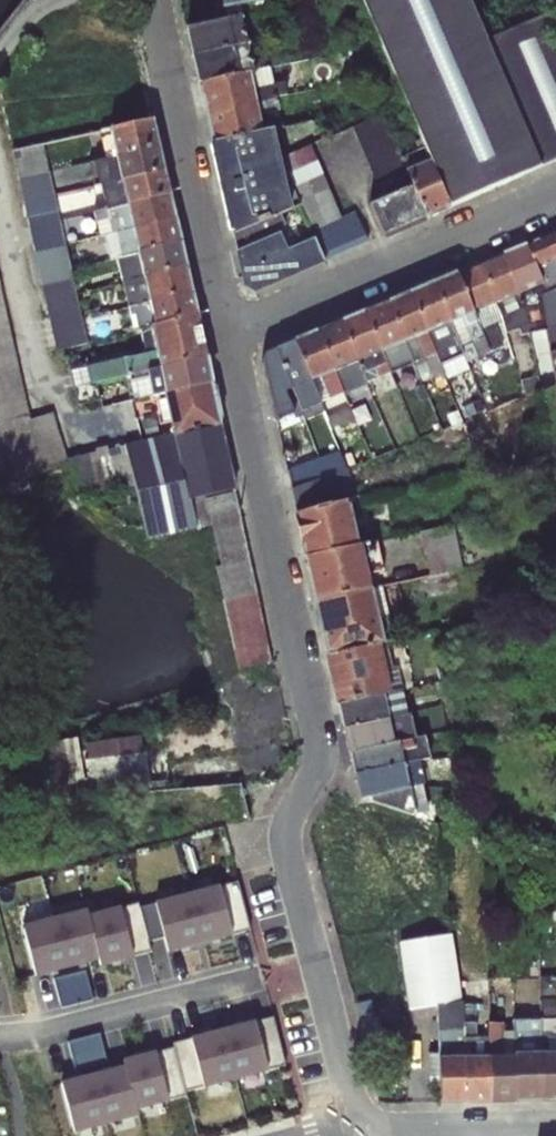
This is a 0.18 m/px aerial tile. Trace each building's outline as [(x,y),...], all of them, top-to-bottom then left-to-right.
[(225,19),(240,16),(294,5),(293,0),(222,0),(225,19)] [(424,148),(449,207),(539,168),(485,40),(468,0),(360,0),(424,148)] [(485,40),(539,168),(555,161),(555,26),(550,12),(485,40)] [(240,16),(225,19),(223,20),(186,28),(193,55),(248,43),(255,41),(250,22),(241,24),(240,16)] [(248,43),(193,55),(199,83),(255,70),(248,43)] [(255,70),(199,83),(205,112),(275,96),(285,94),(282,81),(271,84),(267,67),(255,70)] [(275,96),(205,112),(205,113),(212,143),(261,132),(257,115),(278,110),(275,96)] [(412,185),(400,158),(381,114),(352,127),(380,199),(412,185)] [(151,122),(100,133),(105,157),(156,146),(151,122)] [(261,132),(212,143),(215,154),(211,155),(226,222),(230,221),(232,233),(280,215),(299,208),(283,168),(279,158),(273,136),(281,134),(280,127),(261,132)] [(41,145),(12,151),(18,178),(47,170),(42,148),(41,145)] [(310,145),(279,158),(283,168),(299,208),(309,232),(338,219),(310,145)] [(156,146),(105,157),(89,163),(93,185),(100,184),(162,170),(156,146)] [(424,148),(400,158),(412,185),(426,217),(449,207),(424,148)] [(47,170),(18,178),(19,185),(22,201),(53,194),(47,170)] [(162,170),(100,184),(106,209),(167,194),(162,170)] [(412,185),(380,199),(368,204),(382,236),(384,234),(423,218),(426,217),(412,185)] [(53,194),(22,201),(28,226),(58,220),(53,194)] [(167,194),(106,209),(93,212),(98,235),(101,236),(104,235),(173,219),(167,194)] [(340,218),(338,219),(351,249),(367,242),(354,212),(340,218)] [(280,215),(232,233),(244,286),(254,291),(323,261),(312,238),(286,248),(276,228),(283,224),(280,215)] [(173,219),(104,235),(109,260),(117,258),(179,243),(173,219)] [(338,219),(309,232),(312,238),(323,261),(351,249),(338,219)] [(58,220),(28,226),(33,251),(64,245),(58,220)] [(526,244),(545,292),(555,288),(555,263),(555,261),(555,260),(555,232),(526,244)] [(179,243),(117,258),(122,283),(184,267),(179,243)] [(526,244),(502,254),(522,300),(520,301),(527,332),(545,330),(539,294),(545,292),(526,244)] [(64,245),(33,251),(40,284),(71,277),(64,245)] [(502,254),(479,264),(502,318),(506,332),(519,329),(520,334),(527,332),(520,301),(522,300),(502,254)] [(479,264),(456,273),(489,352),(502,346),(492,323),(502,318),(479,264)] [(184,267),(122,283),(128,307),(190,292),(184,267)] [(456,273),(433,283),(466,362),(489,352),(456,273)] [(71,277),(40,284),(44,302),(75,294),(71,277)] [(433,283),(410,293),(444,373),(446,378),(469,368),(466,362),(433,283)] [(67,462),(52,412),(30,419),(0,288),(0,492),(67,462)] [(545,292),(539,294),(545,330),(555,328),(555,288),(545,292)] [(190,292),(128,307),(130,315),(126,316),(130,332),(140,330),(195,316),(190,292)] [(410,293),(387,302),(413,364),(421,384),(444,373),(410,293)] [(75,294),(44,302),(50,325),(80,318),(78,308),(75,294)] [(387,302),(364,312),(389,373),(413,364),(387,302)] [(364,312),(340,322),(366,383),(389,373),(364,312)] [(195,316),(140,330),(145,353),(86,365),(90,384),(133,374),(205,358),(195,316)] [(80,318),(50,325),(55,350),(86,342),(80,318)] [(340,322),(317,331),(343,392),(355,387),(364,407),(374,402),(366,383),(340,322)] [(545,330),(549,352),(555,351),(555,328),(545,330)] [(317,331),(294,341),(320,402),(343,392),(317,331)] [(292,342),(274,349),(303,420),(322,412),(324,411),(320,402),(294,341),(292,342)] [(303,420),(274,349),(265,353),(264,353),(261,360),(277,431),(303,420)] [(205,358),(133,374),(134,379),(128,380),(131,400),(156,395),(210,383),(205,358)] [(210,383),(156,395),(162,422),(169,421),(172,433),(172,434),(219,424),(210,383)] [(555,386),(537,395),(543,425),(555,423),(555,386)] [(349,407),(326,417),(331,428),(354,419),(349,407)] [(172,433),(124,444),(132,478),(134,485),(146,539),(196,527),(187,498),(204,495),(234,491),(219,424),(172,434),(172,433)] [(132,478),(124,444),(107,449),(106,446),(94,448),(95,452),(67,458),(70,467),(76,466),(84,496),(134,485),(132,478)] [(286,471),(319,461),(314,448),(284,460),(286,471)] [(337,455),(319,461),(320,463),(325,476),(345,468),(345,467),(347,467),(355,463),(351,452),(342,455),(340,456),(338,457),(337,455)] [(319,461),(286,471),(291,489),(325,476),(320,463),(319,461)] [(325,476),(291,489),(296,514),(348,502),(356,500),(347,467),(345,467),(345,468),(325,476)] [(234,491),(204,495),(210,524),(215,547),(220,566),(214,567),(239,668),(271,661),(253,576),(241,524),(234,491)] [(210,524),(204,495),(187,498),(196,527),(210,524)] [(348,502),(296,514),(305,557),(360,545),(348,502)] [(453,524),(420,532),(429,576),(462,569),(453,524)] [(360,545),(305,557),(316,601),(376,588),(372,572),(380,570),(375,545),(360,548),(360,545)] [(376,588),(316,601),(328,655),(385,640),(393,638),(382,591),(377,592),(376,588)] [(385,640),(328,655),(339,704),(400,690),(396,666),(391,666),(385,640)] [(400,690),(339,704),(344,728),(405,712),(400,690)] [(405,712),(344,728),(350,753),(414,738),(409,714),(408,711),(405,712)] [(414,738),(350,753),(355,775),(417,761),(429,758),(423,736),(414,738)] [(77,737),(34,745),(42,789),(47,789),(60,824),(90,797),(165,790),(163,780),(149,781),(143,754),(85,761),(87,780),(84,780),(77,737)] [(231,755),(166,761),(168,783),(233,777),(231,755)] [(417,761),(355,775),(360,799),(371,797),(421,786),(424,785),(417,761)] [(421,786),(371,797),(372,802),(414,814),(413,810),(426,812),(421,786)] [(88,910),(23,927),(36,975),(100,958),(101,964),(152,951),(149,941),(162,938),(166,952),(251,929),(240,889),(238,881),(140,907),(139,903),(89,916),(88,910)] [(462,1028),(459,1004),(450,936),(399,943),(409,1011),(436,1006),(437,1031),(437,1053),(428,1053),(429,1087),(438,1087),(439,1103),(464,1102),(462,1028)] [(94,999),(86,970),(55,979),(62,1008),(94,999)] [(540,977),(541,996),(555,996),(555,976),(540,977)] [(475,1003),(459,1004),(462,1028),(464,1102),(490,1102),(489,1037),(474,1038),(475,1003)] [(274,1017),(173,1043),(186,1091),(286,1065),(274,1017)] [(541,1020),(542,1100),(555,1100),(555,1019),(541,1020)] [(542,1100),(541,1020),(513,1021),(513,1032),(515,1101),(542,1100)] [(515,1101),(513,1032),(502,1032),(502,1023),(489,1023),(489,1037),(490,1102),(515,1101)] [(108,1062),(100,1033),(69,1042),(76,1071),(108,1062)] [(137,1108),(126,1066),(62,1083),(74,1131),(139,1114),(137,1108)]
